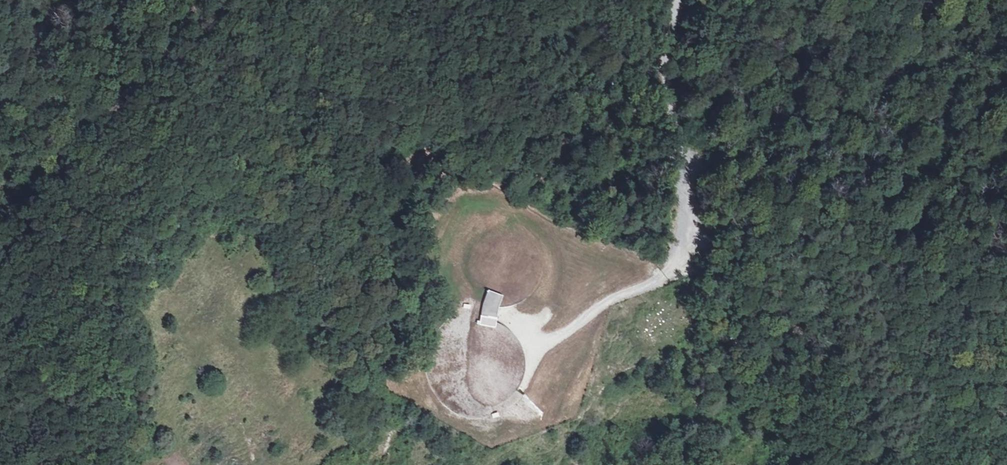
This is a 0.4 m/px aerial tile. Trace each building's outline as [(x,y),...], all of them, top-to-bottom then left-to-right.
[(460,274),(473,276),(474,268),(462,265),(460,274)] [(502,296),(488,290),(482,304),(480,316),(495,319),(498,308),(502,296)] [(433,381),(443,409),(484,415),(483,411),(477,410),(485,354),(495,351),(499,351),(503,326),(493,324),(492,332),(499,333),(497,345),(484,344),(484,338),(480,327),(475,329),(473,338),(471,331),(463,330),(466,338),(444,346),(447,355),(435,354),(433,374),(434,376),(433,381)] [(516,428),(537,408),(521,392),(500,412),(516,428)]
